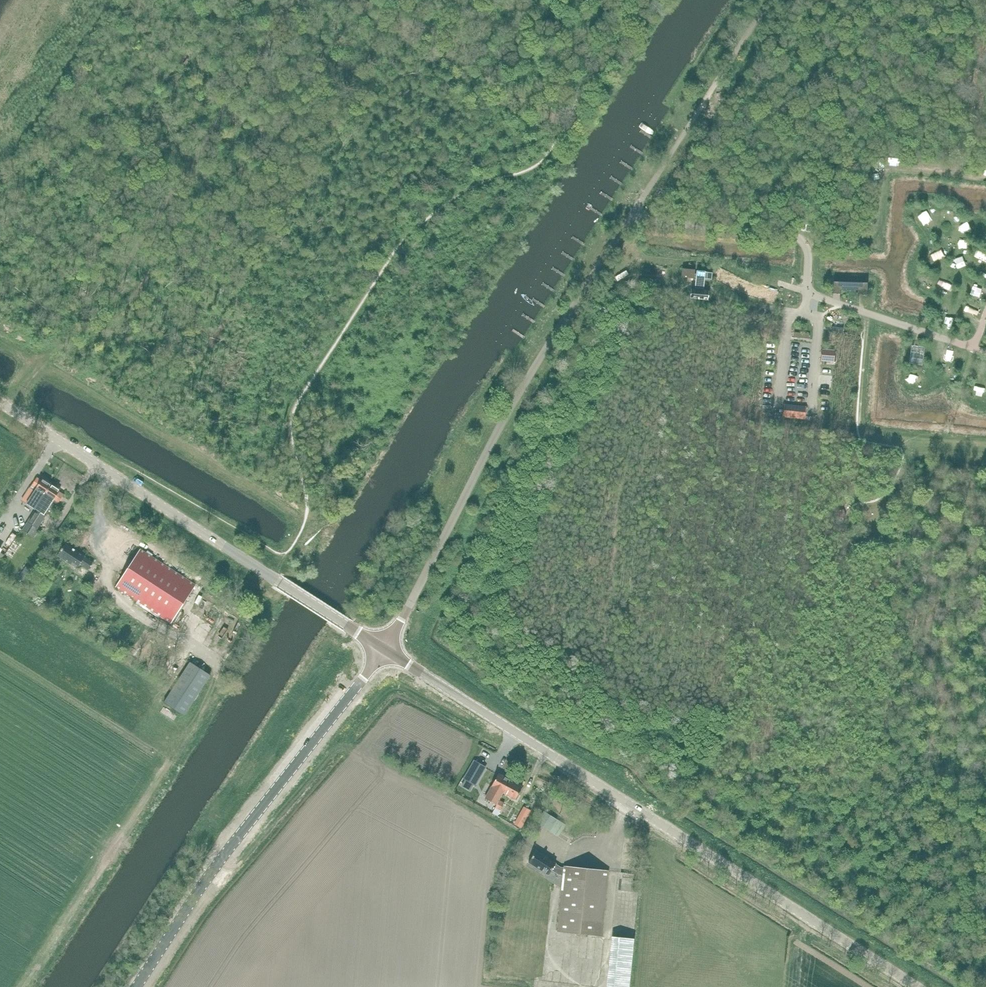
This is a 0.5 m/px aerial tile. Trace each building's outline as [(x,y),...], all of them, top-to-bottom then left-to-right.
[(682,269),(681,277),(694,278),(695,274),(697,274),(695,288),(698,288),(698,290),(691,289),(690,298),(708,300),(709,291),(701,290),(701,289),(704,289),(705,279),(711,280),(712,273),(697,271),(697,272),(695,272),(695,270),(682,269)] [(833,282),(833,293),(840,293),(840,289),(859,290),(859,294),(866,294),(867,283),(833,282)] [(916,345),(913,345),(910,364),(923,366),(926,347),(916,345)] [(822,350),(821,361),(834,362),(835,351),(822,350)] [(783,412),(782,417),(804,419),(806,406),(784,404),(783,408),(783,412)] [(35,509),(51,484),(42,478),(41,480),(37,477),(30,487),(36,491),(28,504),(35,509)] [(30,525),(25,531),(34,537),(38,531),(37,530),(46,516),(44,515),(54,500),(58,503),(63,496),(59,493),(61,490),(51,484),(35,509),(29,519),(27,523),(30,525)] [(840,518),(844,504),(838,502),(833,516),(840,518)] [(84,558),(85,557),(65,544),(57,556),(77,569),(80,564),(88,570),(93,563),(84,558)] [(116,587),(170,623),(195,585),(141,550),(116,587)] [(26,567),(18,578),(25,583),(33,571),(26,567)] [(15,585),(13,588),(20,592),(26,584),(22,581),(18,587),(15,585)] [(163,702),(184,716),(211,675),(190,661),(163,702)] [(464,779),(474,785),(484,767),(473,762),(464,779)] [(492,786),(485,799),(497,805),(499,801),(503,793),(510,780),(498,774),(492,786)] [(510,780),(503,793),(516,799),(522,787),(510,780)] [(456,781),(451,791),(457,794),(462,784),(456,781)] [(497,805),(495,807),(500,810),(504,803),(499,801),(497,805)] [(567,825),(554,818),(542,811),(535,823),(547,830),(547,829),(559,837),(567,825)] [(516,824),(521,827),(528,815),(523,812),(516,824)] [(554,863),(555,863),(535,850),(528,862),(548,875),(551,870),(558,874),(563,876),(557,931),(601,935),(607,871),(564,866),(564,867),(560,867),(554,863)] [(633,938),(613,936),(608,986),(628,986),(633,938)]
